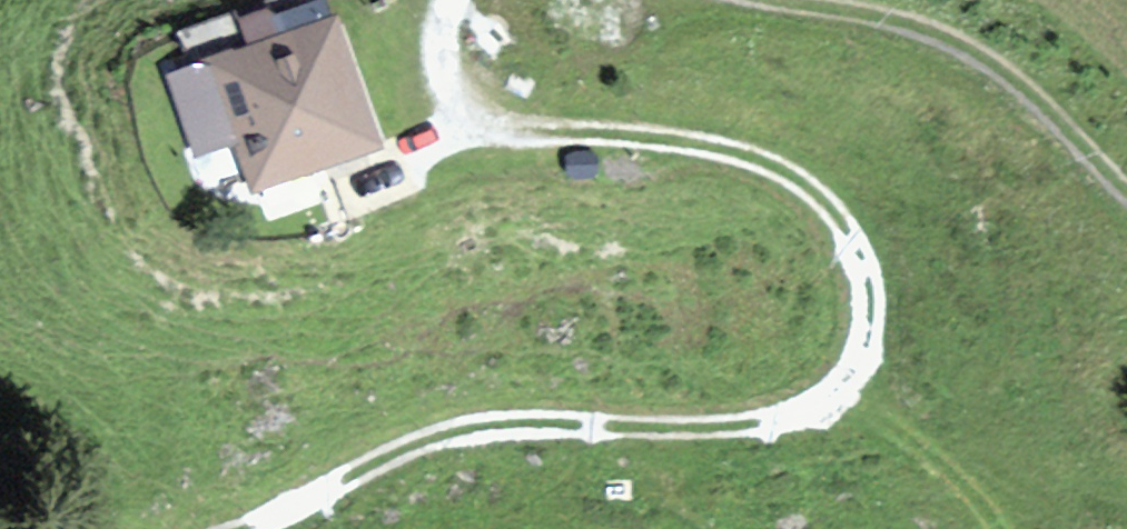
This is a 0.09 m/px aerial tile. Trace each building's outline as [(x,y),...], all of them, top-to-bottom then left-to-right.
[(338,18),(201,62),(243,193),(380,149),(338,18)]
